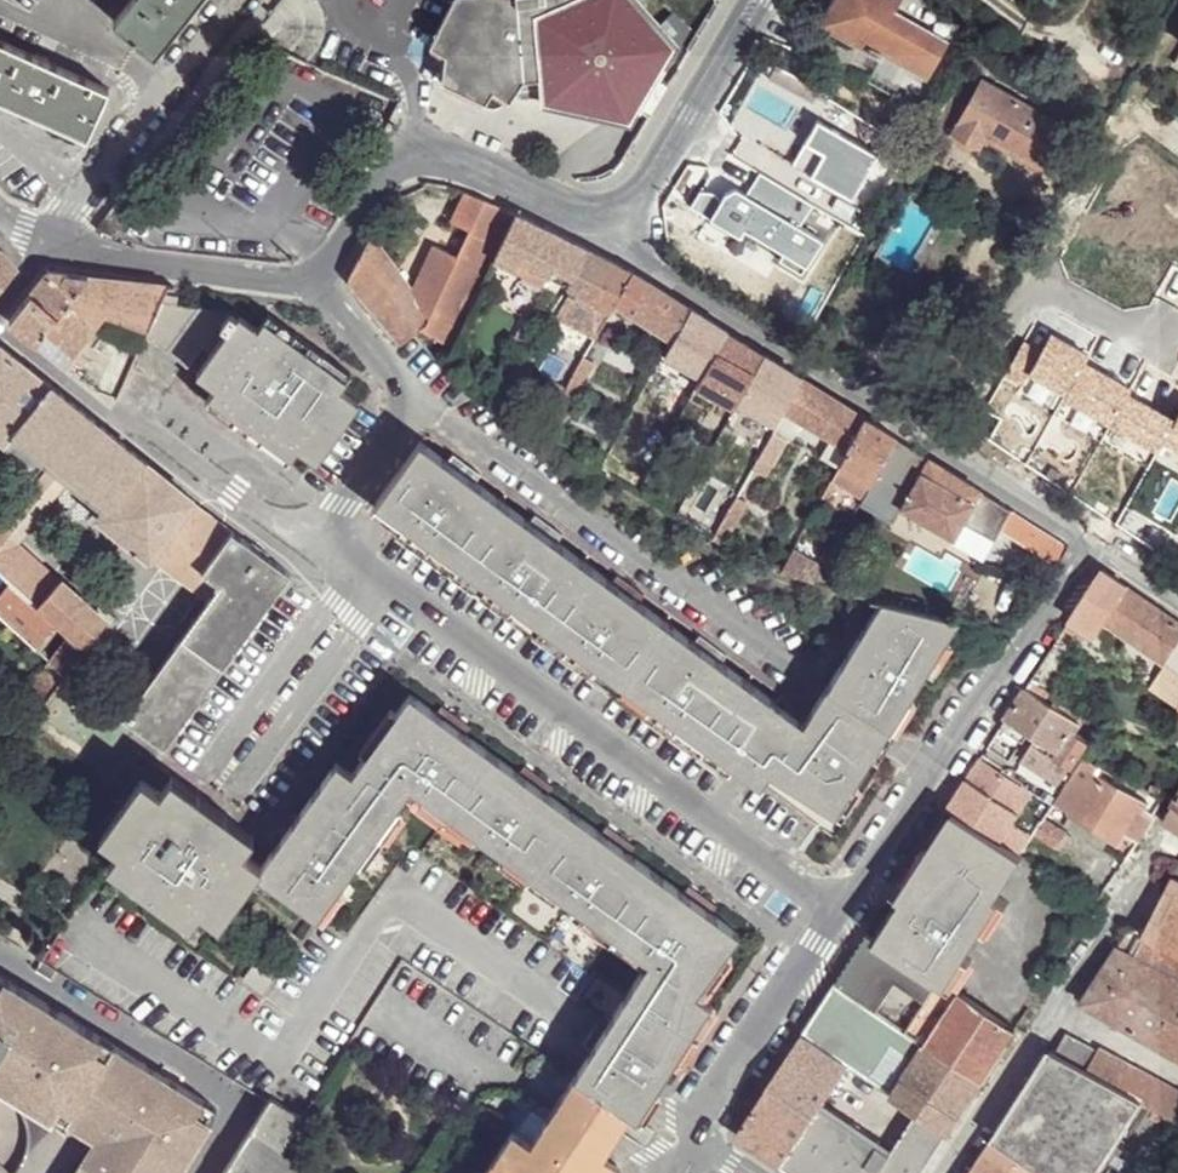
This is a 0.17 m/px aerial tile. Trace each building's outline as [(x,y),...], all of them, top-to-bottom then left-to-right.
[(113,20),(154,55),(199,0),(129,0),(113,20)] [(493,0),(456,0),(432,45),(447,53),(445,80),(487,101),(493,90),(509,99),(522,77),(537,77),(545,102),(630,125),(638,112),(650,119),(680,67),(670,56),(677,45),(640,0),(548,0),(546,6),(532,3),(533,0),(496,0),(496,1),(493,0)] [(835,10),(844,16),(834,33),(875,55),(880,51),(933,79),(949,45),(898,14),(906,0),(841,0),(835,10)] [(0,40),(0,100),(86,139),(110,89),(0,40)] [(1064,127),(982,81),(954,135),(979,147),(983,139),(1039,170),(1064,127)] [(458,255),(434,243),(411,290),(428,312),(417,325),(445,354),(447,351),(455,335),(495,257),(516,214),(467,194),(454,221),(471,230),(458,255)] [(538,224),(516,214),(495,257),(510,264),(516,268),(538,224)] [(590,251),(538,224),(516,268),(547,283),(550,277),(567,285),(569,287),(590,251)] [(411,290),(371,235),(349,278),(403,342),(417,325),(428,312),(411,290)] [(0,251),(0,291),(18,270),(0,251)] [(617,265),(590,251),(569,287),(576,290),(573,297),(567,293),(555,315),(577,328),(594,300),(617,265)] [(632,273),(617,265),(594,300),(577,328),(592,336),(607,310),(610,312),(616,302),(632,273)] [(91,275),(50,271),(33,293),(59,312),(91,275)] [(688,307),(632,273),(616,302),(671,337),(688,307)] [(165,286),(91,275),(59,312),(37,342),(65,364),(94,329),(107,313),(148,325),(158,303),(165,286)] [(59,312),(33,293),(9,321),(24,332),(37,342),(59,312)] [(204,401),(245,431),(285,461),(297,445),(318,459),(359,401),(340,386),(347,378),(305,348),(265,320),(256,331),(236,314),(228,309),(158,303),(148,325),(145,336),(185,365),(201,344),(210,351),(195,372),(201,377),(215,386),(204,401)] [(706,319),(688,307),(671,337),(662,353),(683,366),(706,319)] [(148,325),(107,313),(94,329),(140,347),(145,336),(148,325)] [(265,320),(305,348),(347,378),(352,371),(310,341),(269,313),(265,320)] [(751,343),(706,319),(683,366),(702,376),(696,387),(719,399),(724,390),(751,343)] [(466,341),(455,335),(447,351),(457,357),(466,341)] [(801,378),(751,343),(724,390),(740,399),(738,401),(778,423),(779,421),(784,410),(801,378)] [(0,345),(0,439),(6,444),(18,431),(109,503),(98,516),(152,558),(193,500),(43,380),(0,345)] [(594,360),(583,354),(566,384),(549,375),(535,400),(552,409),(563,414),(594,360)] [(129,369),(112,362),(101,392),(116,399),(129,369)] [(864,417),(801,378),(784,410),(846,448),(864,417)] [(285,461),(245,431),(204,401),(200,409),(240,438),(280,467),(285,461)] [(896,437),(864,417),(846,448),(840,460),(872,482),(887,452),(896,437)] [(905,443),(896,437),(887,452),(872,482),(859,504),(891,523),(900,507),(953,538),(965,516),(980,491),(928,458),(920,453),(905,443)] [(802,721),(420,438),(375,499),(400,517),(731,763),(743,773),(757,783),(771,764),(832,809),(851,780),(868,753),(906,694),(925,666),(944,637),(955,618),(883,598),(802,721)] [(848,469),(838,464),(830,478),(840,483),(848,469)] [(840,483),(830,478),(820,497),(832,504),(842,486),(840,483)] [(1011,511),(980,491),(965,516),(996,535),(1002,526),(1011,511)] [(747,501),(739,496),(715,541),(722,544),(747,501)] [(383,515),(395,524),(400,517),(375,499),(371,505),(383,515)] [(218,583),(202,570),(232,529),(193,500),(152,558),(207,598),(218,583)] [(1064,545),(1011,511),(1002,526),(1054,566),(1064,545)] [(731,763),(400,517),(395,524),(390,531),(424,556),(460,583),(499,612),(545,646),(588,678),(629,708),(664,734),(704,764),(720,776),(731,763)] [(0,526),(0,571),(38,604),(60,578),(0,526)] [(165,746),(292,571),(232,529),(202,570),(218,583),(207,598),(124,716),(165,746)] [(824,564),(812,559),(801,578),(816,582),(823,569),(824,564)] [(0,571),(0,616),(65,674),(86,646),(38,604),(0,571)] [(1107,571),(1075,621),(1098,637),(1107,626),(1166,663),(1168,661),(1177,647),(1177,621),(1107,571)] [(106,619),(60,578),(38,604),(86,646),(106,619)] [(1111,663),(1068,631),(1047,659),(1030,682),(1049,689),(1072,656),(1104,674),(1111,663)] [(950,641),(944,637),(925,666),(932,670),(950,641)] [(1168,661),(1177,668),(1177,647),(1168,661)] [(360,760),(344,748),(306,802),(271,850),(270,852),(255,873),(317,917),(337,890),(357,862),(396,807),(406,793),(410,786),(473,832),(502,852),(553,889),(584,912),(652,960),(647,967),(571,1075),(627,1112),(634,1117),(654,1088),(672,1060),(710,1004),(703,999),(697,994),(728,952),(741,933),(698,901),(628,850),(536,781),(448,717),(412,689),(400,705),(368,750),(360,760)] [(1010,712),(999,730),(1023,744),(1030,733),(1039,738),(1022,761),(1058,785),(1093,732),(1024,689),(1010,712)] [(912,699),(906,694),(868,753),(876,759),(912,699)] [(400,705),(393,701),(361,745),(368,750),(400,705)] [(1091,748),(1061,793),(1122,831),(1126,826),(1141,835),(1166,798),(1091,748)] [(951,807),(957,814),(933,853),(924,849),(897,893),(907,902),(899,914),(879,945),(938,986),(942,980),(1021,853),(1042,822),(1020,809),(1031,792),(981,759),(951,807)] [(170,778),(151,764),(99,836),(117,850),(111,860),(196,918),(202,911),(220,923),(255,873),(270,852),(252,838),(253,837),(262,823),(214,788),(181,764),(173,776),(170,778)] [(856,785),(851,780),(832,809),(838,813),(856,785)] [(473,832),(410,786),(406,793),(468,838),(473,832)] [(1177,804),(1166,820),(1177,828),(1177,805),(1177,804)] [(402,810),(396,807),(357,862),(363,866),(402,810)] [(553,889),(502,852),(497,860),(547,895),(553,889)] [(196,918),(111,860),(105,866),(191,924),(196,918)] [(1176,874),(1147,940),(1177,955),(1177,872),(1176,874)] [(343,894),(337,890),(317,917),(323,920),(343,894)] [(652,960),(584,912),(579,918),(647,967),(652,960)] [(1147,940),(1133,929),(1118,951),(1137,960),(1147,940)] [(1147,940),(1137,960),(1177,980),(1177,955),(1147,940)] [(937,988),(864,942),(836,986),(885,1018),(904,1031),(906,1032),(908,1034),(931,997),(937,988)] [(1118,951),(1084,1006),(1153,1044),(1177,1004),(1177,980),(1137,960),(1118,951)] [(732,955),(728,952),(697,994),(703,999),(732,955)] [(277,969),(260,958),(242,979),(262,992),(277,969)] [(219,1110),(0,974),(0,1172),(180,1172),(219,1110)] [(964,996),(942,980),(938,986),(937,988),(931,997),(908,1034),(926,1046),(931,1049),(982,1083),(1017,1028),(964,996)] [(885,1018),(836,986),(804,1034),(848,1064),(855,1067),(897,1097),(917,1112),(948,1134),(982,1083),(931,1049),(926,1046),(908,1034),(906,1032),(904,1031),(885,1018)] [(718,1010),(710,1004),(672,1060),(679,1066),(718,1010)] [(1153,1044),(1177,1057),(1177,1004),(1153,1044)] [(848,1064),(804,1034),(772,1081),(735,1134),(783,1165),(822,1105),(848,1064)] [(1066,1037),(1058,1054),(1090,1070),(1098,1053),(1066,1037)] [(1053,1053),(995,1143),(1037,1172),(1094,1172),(1143,1099),(1090,1070),(1058,1054),(1053,1053)] [(1090,1070),(1143,1099),(1177,1118),(1177,1091),(1098,1053),(1090,1070)] [(571,1075),(552,1063),(539,1083),(558,1096),(571,1075)] [(571,1075),(558,1096),(549,1108),(526,1142),(509,1129),(479,1172),(586,1172),(599,1152),(627,1112),(571,1075)] [(661,1092),(654,1088),(634,1117),(641,1121),(661,1092)] [(270,1098),(221,1172),(314,1172),(279,1149),(300,1116),(270,1098)] [(822,1105),(783,1165),(795,1172),(922,1172),(948,1134),(917,1112),(891,1150),(822,1105)] [(995,1143),(975,1172),(977,1172),(1037,1172),(995,1143)] [(599,1152),(586,1172),(612,1172),(618,1164),(599,1152)]
